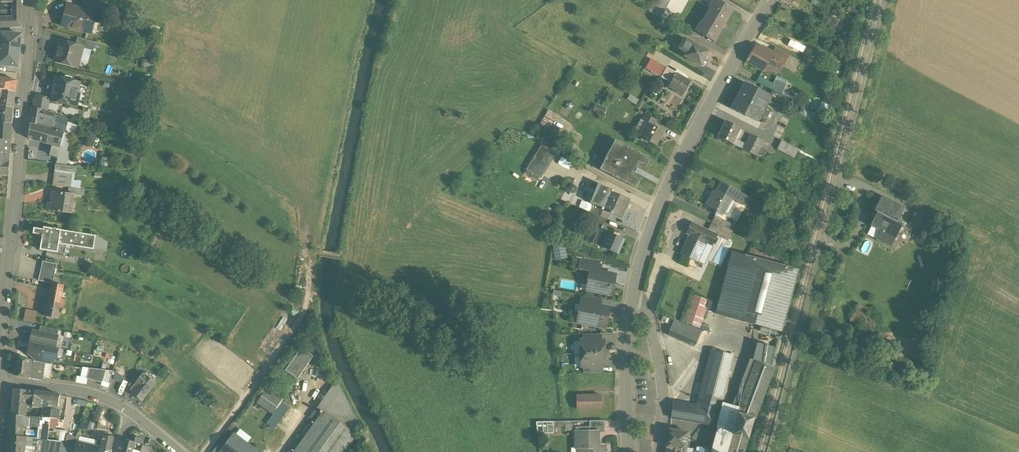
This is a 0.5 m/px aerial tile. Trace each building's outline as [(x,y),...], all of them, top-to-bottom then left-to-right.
[(1,3),(12,3),(12,17),(0,17),(1,28),(21,27),(21,0),(1,0),(1,3)] [(661,0),(656,0),(649,12),(661,18),(668,4),(661,0)] [(716,0),(714,0),(709,8),(710,9),(702,23),(701,23),(695,32),(713,42),(733,10),(716,0)] [(101,6),(85,1),(82,10),(95,13),(95,14),(99,15),(101,6)] [(12,3),(1,3),(1,5),(0,17),(12,17),(12,3)] [(77,8),(76,12),(68,10),(64,26),(87,32),(90,20),(93,21),(95,14),(95,13),(82,10),(77,8)] [(20,35),(0,35),(0,38),(0,50),(19,51),(20,35)] [(95,43),(78,38),(75,46),(82,48),(81,48),(93,51),(95,43)] [(693,43),(685,39),(679,48),(687,52),(693,43)] [(75,46),(60,42),(54,60),(76,66),(81,48),(82,48),(75,46)] [(707,52),(693,43),(687,52),(685,56),(702,67),(703,64),(705,66),(707,62),(705,61),(708,57),(705,55),(707,52)] [(771,55),(756,47),(748,62),(763,70),(767,64),(772,56),(771,55)] [(789,56),(775,48),(772,53),(780,57),(778,61),(782,64),(784,65),(789,56)] [(19,51),(0,50),(0,65),(18,67),(19,51)] [(780,57),(772,53),(771,55),(772,56),(767,64),(775,68),(778,61),(780,57)] [(652,59),(646,69),(652,72),(657,63),(652,59)] [(667,68),(657,63),(652,72),(661,78),(667,68)] [(667,68),(661,78),(671,83),(676,73),(675,73),(667,68)] [(682,77),(676,73),(671,83),(669,87),(683,96),(691,82),(682,77)] [(756,81),(782,95),(787,82),(777,77),(773,84),(758,76),(756,81)] [(64,80),(56,78),(51,100),(74,105),(79,84),(72,82),(72,80),(71,78),(66,77),(64,78),(64,80)] [(0,78),(0,92),(1,93),(0,97),(2,97),(2,95),(6,95),(7,90),(15,92),(17,81),(0,78)] [(770,96),(744,83),(731,110),(757,122),(770,96)] [(2,95),(2,97),(0,97),(0,106),(13,109),(15,92),(7,90),(6,95),(2,95)] [(49,99),(37,96),(35,108),(42,110),(47,111),(49,99)] [(817,114),(824,116),(829,103),(822,101),(817,114)] [(0,106),(0,114),(3,115),(2,123),(12,124),(13,109),(0,106)] [(806,117),(808,110),(801,107),(798,114),(806,117)] [(42,110),(35,108),(32,124),(39,125),(40,119),(52,121),(54,114),(47,111),(42,110)] [(548,110),(538,128),(547,133),(557,116),(548,110)] [(68,120),(54,114),(52,121),(50,128),(57,130),(64,132),(68,120)] [(656,121),(646,114),(643,120),(648,124),(649,123),(653,126),(656,121)] [(740,129),(726,122),(719,137),(732,144),(740,129)] [(0,123),(0,140),(11,141),(11,134),(12,124),(2,123),(0,123)] [(653,126),(649,123),(648,124),(641,136),(648,141),(655,146),(664,132),(653,126)] [(39,125),(32,124),(29,139),(37,140),(53,145),(57,130),(50,128),(40,126),(39,125)] [(64,132),(57,130),(53,145),(61,147),(64,132)] [(69,134),(64,132),(57,164),(68,166),(70,159),(69,157),(70,155),(68,152),(72,137),(69,134)] [(763,141),(752,135),(744,150),(755,156),(763,141)] [(10,154),(11,141),(0,140),(0,153),(10,154)] [(650,158),(615,140),(615,141),(611,148),(611,149),(606,159),(605,159),(606,159),(600,170),(603,172),(634,188),(639,180),(629,175),(631,171),(633,172),(635,166),(634,166),(636,162),(645,167),(650,158)] [(798,149),(781,141),(777,149),(793,157),(798,149)] [(541,145),(526,170),(539,178),(554,153),(541,145)] [(0,153),(0,175),(9,175),(9,161),(10,154),(0,153)] [(57,164),(56,164),(55,171),(72,173),(72,174),(75,174),(76,167),(68,166),(57,164)] [(72,173),(55,171),(52,186),(70,188),(72,174),(72,173)] [(722,182),(714,196),(712,194),(706,204),(723,213),(732,198),(737,201),(742,193),(722,182)] [(594,204),(603,208),(610,192),(611,190),(598,184),(590,203),(594,204)] [(70,194),(55,192),(54,204),(48,203),(47,211),(68,213),(70,194)] [(628,200),(610,192),(603,208),(602,211),(609,214),(611,215),(612,213),(621,217),(628,200)] [(741,194),(737,201),(746,206),(750,199),(741,194)] [(903,209),(882,198),(878,206),(875,212),(878,213),(876,217),(872,226),(882,231),(895,237),(897,233),(901,226),(902,224),(897,222),(903,209)] [(603,208),(594,204),(590,213),(606,220),(609,214),(602,211),(603,208)] [(928,215),(917,209),(910,223),(921,229),(928,215)] [(606,220),(590,213),(587,218),(604,225),(606,220)] [(734,225),(715,216),(712,222),(731,231),(734,225)] [(731,231),(712,222),(708,231),(717,235),(717,236),(728,241),(733,232),(731,231)] [(708,231),(692,223),(687,234),(689,235),(680,254),(690,258),(692,254),(700,258),(706,243),(712,246),(717,236),(717,235),(708,231)] [(901,226),(897,233),(898,234),(899,233),(904,229),(905,229),(906,228),(901,226)] [(54,229),(43,228),(43,230),(34,229),(33,234),(41,236),(41,237),(40,250),(58,254),(59,244),(94,250),(96,236),(56,230),(56,229),(54,228),(54,229)] [(895,237),(882,231),(878,239),(879,239),(890,245),(892,242),(893,242),(895,237)] [(624,240),(609,233),(605,242),(603,247),(618,254),(624,240)] [(796,270),(732,253),(718,305),(716,312),(716,314),(780,331),(796,270)] [(601,265),(581,261),(579,270),(590,272),(591,271),(599,273),(601,265)] [(56,264),(43,262),(38,281),(53,284),(56,264)] [(599,273),(591,271),(590,272),(587,290),(611,295),(615,276),(599,273)] [(64,286),(53,284),(48,308),(59,310),(64,286)] [(601,299),(582,295),(580,304),(583,305),(584,304),(599,306),(601,299)] [(706,308),(709,301),(693,296),(684,322),(699,329),(706,308)] [(718,305),(709,301),(706,308),(716,312),(718,305)] [(599,306),(584,304),(583,305),(581,315),(584,315),(582,323),(605,328),(609,308),(599,306)] [(59,310),(48,308),(46,317),(58,319),(59,310)] [(37,324),(40,311),(28,309),(25,321),(37,324)] [(708,335),(674,320),(668,335),(701,350),(708,335)] [(58,330),(41,326),(39,333),(57,336),(58,330)] [(39,333),(33,331),(31,343),(55,348),(58,336),(57,336),(39,333)] [(777,336),(769,365),(770,366),(771,367),(773,367),(774,367),(782,338),(781,337),(780,336),(778,336),(777,336)] [(584,341),(582,341),(580,341),(581,354),(604,353),(604,341),(584,341)] [(55,348),(31,343),(27,360),(30,360),(45,363),(54,365),(55,360),(57,361),(59,348),(55,348)] [(291,351),(286,347),(279,356),(284,360),(291,351)] [(314,357),(302,348),(286,371),(298,380),(314,357)] [(772,352),(761,348),(755,361),(767,366),(772,352)] [(732,355),(713,350),(699,407),(695,422),(715,425),(720,402),(732,355)] [(604,353),(581,354),(581,367),(584,367),(601,366),(604,366),(604,353)] [(27,360),(17,358),(15,376),(27,378),(30,360),(27,360)] [(45,363),(30,360),(27,378),(41,381),(45,363)] [(767,366),(755,361),(738,408),(740,409),(757,415),(774,368),(767,366)] [(78,384),(86,385),(87,379),(85,378),(86,375),(87,376),(90,369),(84,368),(82,377),(79,377),(78,384)] [(106,370),(90,369),(87,376),(86,375),(85,378),(87,379),(102,383),(102,382),(106,370)] [(113,371),(106,370),(102,382),(109,384),(113,371)] [(143,374),(135,384),(138,386),(132,393),(142,400),(155,384),(143,374)] [(295,451),(346,451),(361,429),(337,381),(318,408),(324,412),(295,451)] [(35,392),(14,390),(12,416),(24,417),(28,418),(28,415),(26,415),(27,408),(29,408),(29,402),(33,402),(35,392)] [(258,404),(274,414),(282,403),(283,402),(267,391),(258,404)] [(48,393),(35,392),(33,402),(33,408),(38,408),(39,406),(40,407),(41,400),(49,401),(58,403),(60,395),(48,393)] [(601,396),(577,396),(577,409),(601,409),(601,396)] [(58,403),(49,401),(48,410),(57,411),(58,403)] [(682,404),(673,402),(671,418),(680,419),(682,404)] [(720,402),(715,425),(717,427),(711,450),(711,451),(728,451),(729,449),(728,449),(739,415),(740,409),(738,408),(720,402)] [(289,408),(282,403),(274,414),(267,424),(274,429),(289,408)] [(699,407),(682,404),(680,419),(695,422),(699,407)] [(48,410),(43,409),(42,416),(42,418),(50,419),(59,420),(60,411),(48,410)] [(757,415),(740,409),(739,415),(753,419),(757,415)] [(107,428),(111,414),(103,412),(99,425),(107,428)] [(739,415),(728,449),(729,449),(739,451),(744,451),(753,419),(739,415)] [(12,416),(10,436),(23,438),(24,426),(24,417),(12,416)] [(28,418),(24,417),(24,426),(40,427),(40,419),(40,418),(38,418),(28,418)] [(42,418),(40,418),(40,419),(40,427),(39,439),(48,440),(49,432),(50,419),(42,418)] [(604,421),(589,421),(589,432),(598,432),(604,432),(604,421)] [(537,434),(560,433),(560,422),(537,423),(537,434)] [(68,432),(54,430),(54,432),(49,432),(48,440),(48,441),(54,441),(62,442),(62,443),(66,444),(67,436),(68,432)] [(669,430),(667,447),(679,451),(685,451),(686,448),(688,433),(669,430)] [(575,432),(576,449),(580,448),(580,451),(605,451),(605,448),(598,449),(598,432),(589,432),(575,432)] [(102,441),(102,443),(101,449),(100,451),(112,451),(111,451),(113,444),(114,439),(108,438),(108,435),(104,434),(103,437),(102,441)] [(236,434),(224,449),(222,451),(256,451),(248,445),(248,444),(236,434)] [(10,436),(8,451),(24,451),(25,445),(26,438),(23,438),(10,436)] [(75,438),(67,436),(66,444),(73,445),(75,438)] [(122,451),(132,451),(134,444),(140,446),(141,439),(130,437),(129,443),(125,442),(122,451)] [(62,443),(62,442),(54,441),(51,451),(60,451),(62,443)] [(62,443),(60,451),(72,451),(74,446),(73,445),(66,444),(62,443)] [(77,443),(75,451),(100,451),(101,449),(98,448),(77,443)]
